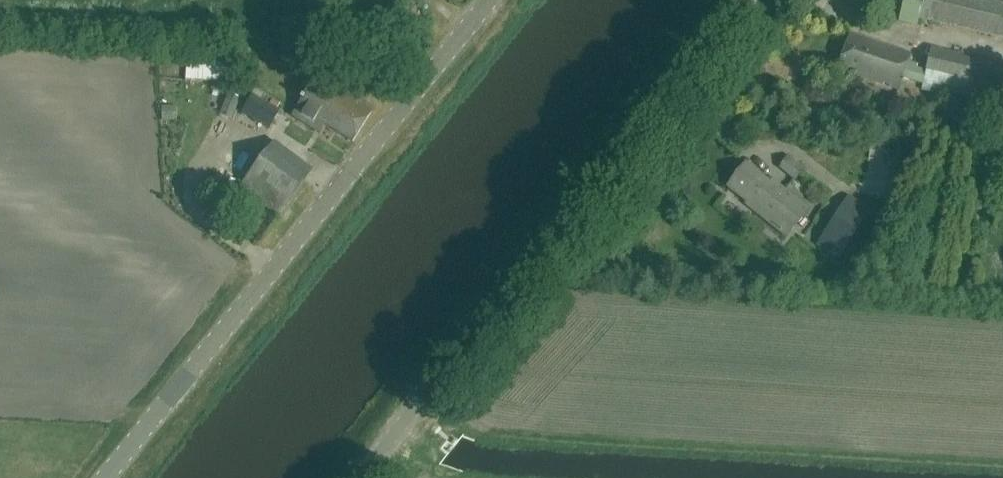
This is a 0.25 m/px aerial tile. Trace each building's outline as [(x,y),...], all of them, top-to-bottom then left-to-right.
[(991,0),(903,0),(898,21),(917,26),(919,18),(1002,38),(1002,3),(991,0)] [(910,55),(850,35),(840,65),(858,71),(856,76),(898,90),(910,55)] [(931,45),(925,71),(915,68),(916,64),(909,63),(903,80),(922,86),(921,93),(925,93),(1002,113),(1002,63),(976,57),(976,60),(963,57),(964,53),(931,45)] [(293,117),(314,130),(338,91),(318,78),(293,117)] [(241,96),(229,91),(220,113),(232,118),(241,96)] [(371,111),(338,91),(314,130),(315,130),(321,121),(352,142),(371,111)] [(279,111),(252,96),(242,114),(269,129),(279,111)] [(305,178),(267,150),(239,187),(278,216),(305,178)] [(804,169),(787,157),(778,168),(795,181),(804,169)] [(769,184),(746,165),(728,188),(746,202),(745,204),(786,237),(808,209),(772,180),(769,184)] [(869,210),(847,196),(818,244),(840,258),(855,234),(864,240),(876,222),(866,216),(869,210)]
